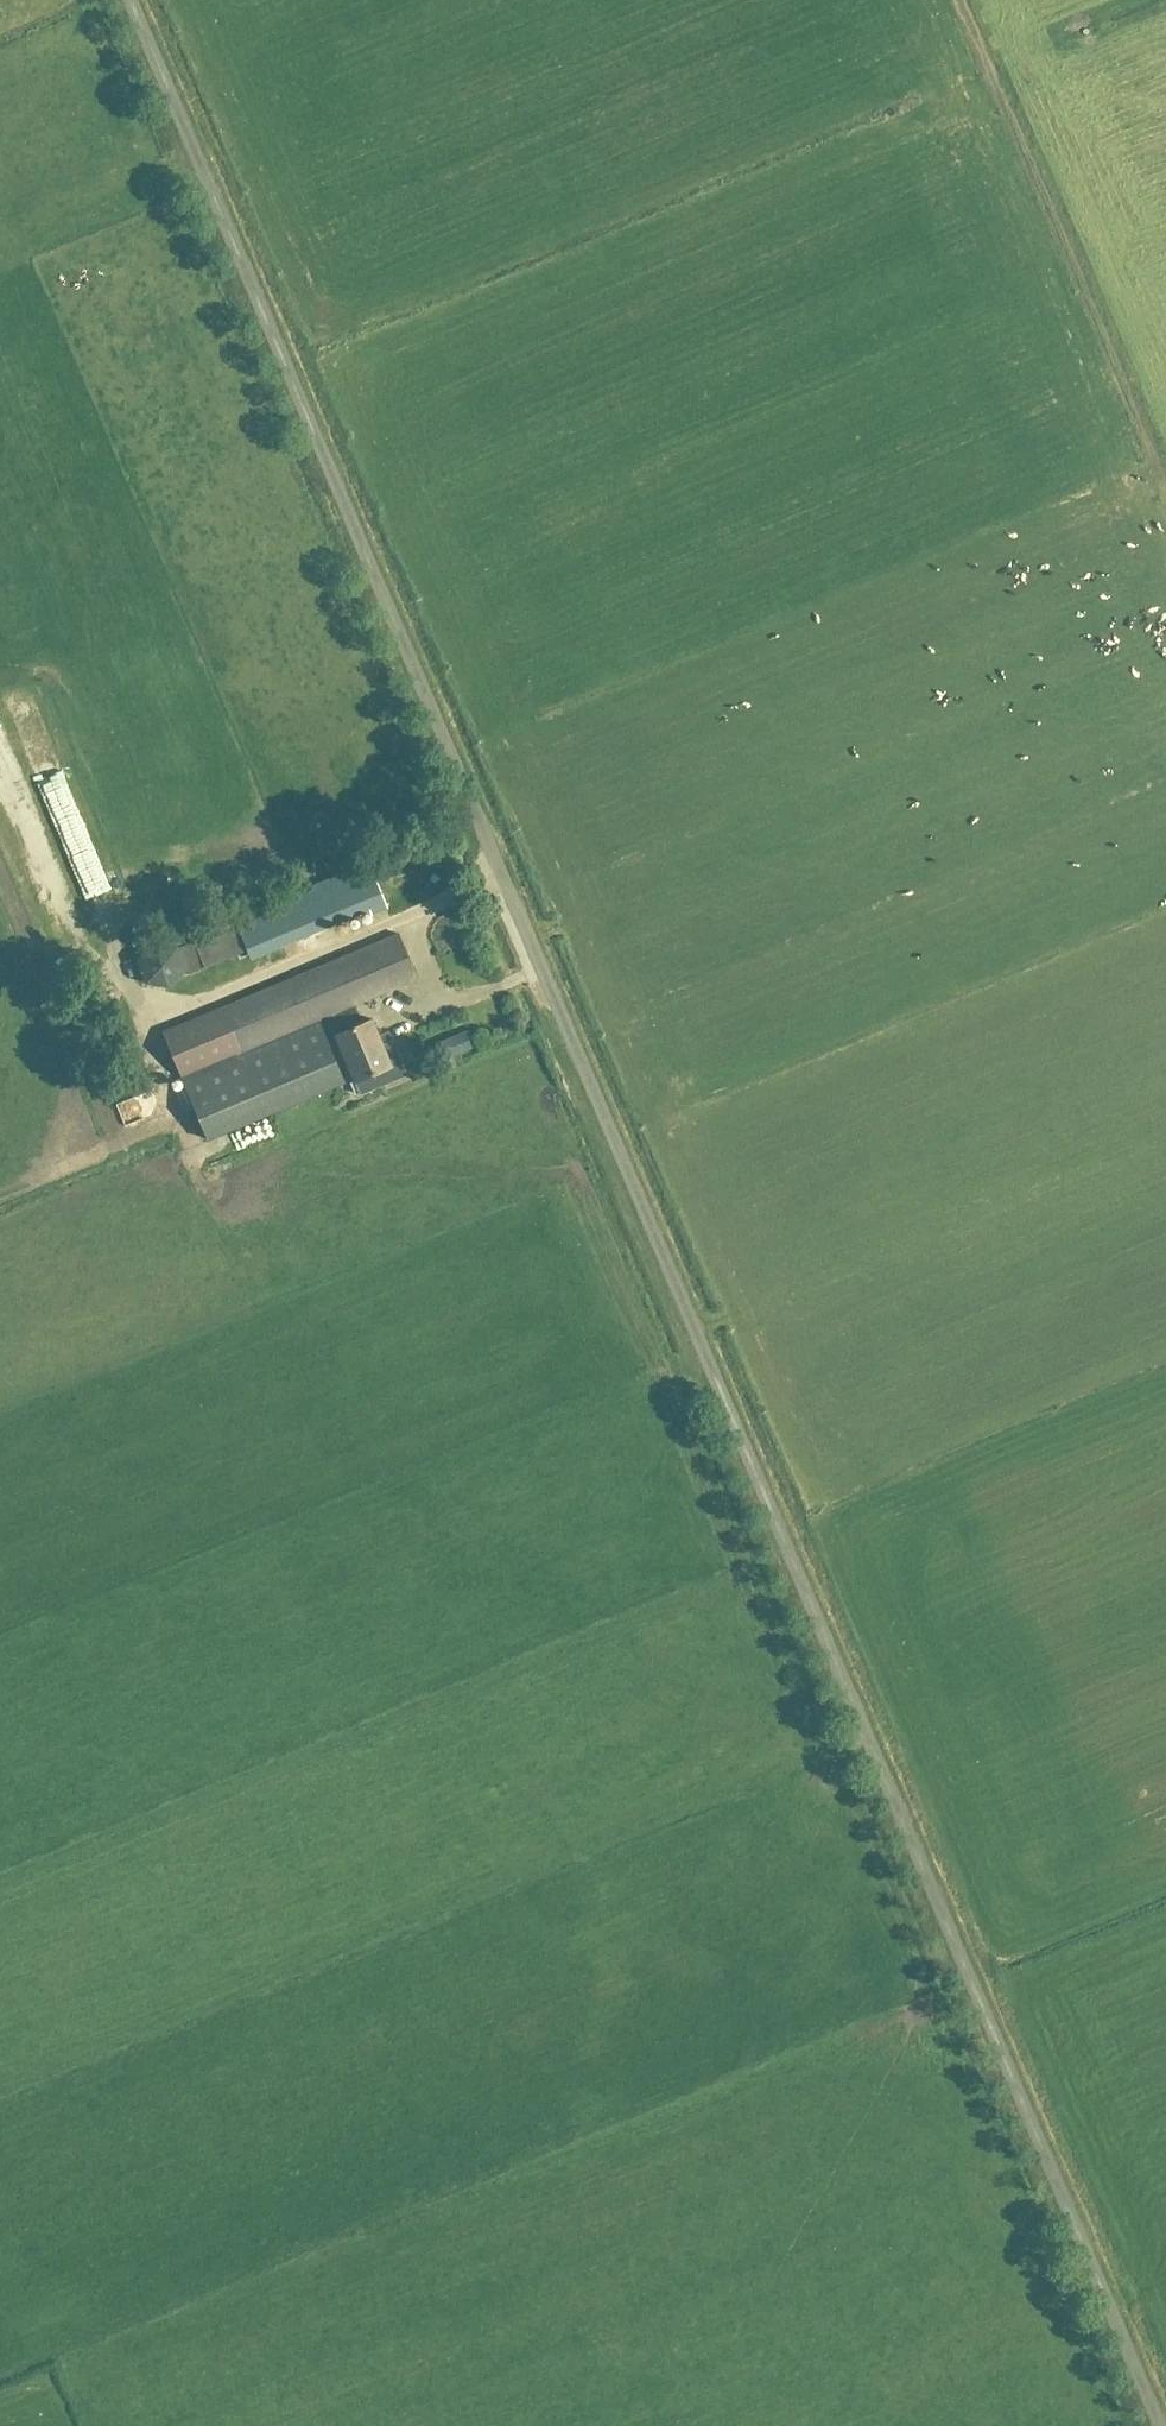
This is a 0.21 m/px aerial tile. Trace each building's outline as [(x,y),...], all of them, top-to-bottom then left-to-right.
[(29,769),(40,765),(14,697),(4,701),(29,769)] [(372,916),(386,910),(367,865),(190,937),(193,943),(177,950),(186,974),(246,950),(249,958),(370,910),(372,916)] [(147,897),(173,888),(170,879),(144,888),(147,897)] [(434,927),(434,950),(451,951),(452,927),(434,927)] [(240,1053),(180,1077),(206,1140),(345,1084),(319,1021),(332,1016),(339,1033),(335,1035),(360,1095),(407,1076),(393,1040),(382,1044),(372,1019),(362,1023),(355,1006),(417,981),(398,935),(221,1007),(240,1053)] [(240,1053),(221,1007),(162,1032),(180,1077),(240,1053)] [(465,1029),(451,1036),(458,1051),(471,1044),(465,1029)] [(247,1129),(251,1143),(268,1138),(265,1124),(247,1129)]
